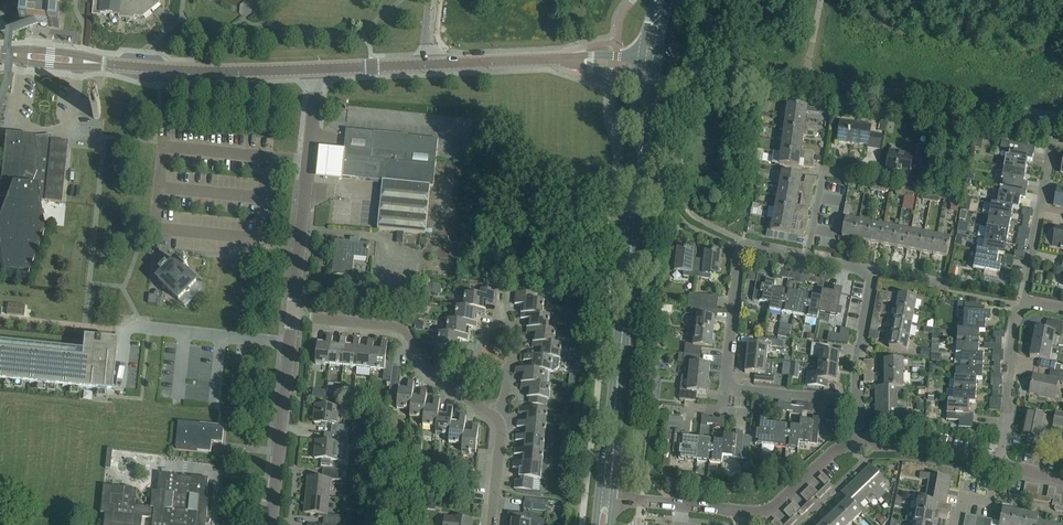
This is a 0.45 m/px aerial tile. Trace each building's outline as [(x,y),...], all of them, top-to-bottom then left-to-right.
[(26,11),(22,11),(21,23),(30,24),(30,23),(37,24),(8,34),(6,56),(3,86),(0,95),(0,114),(8,87),(11,57),(13,39),(40,29),(40,28),(41,29),(42,29),(44,28),(46,28),(47,27),(49,26),(49,25),(50,25),(50,26),(59,27),(60,15),(56,15),(58,0),(27,0),(26,11)] [(92,15),(101,16),(101,13),(119,15),(118,17),(134,19),(134,16),(143,17),(160,3),(160,0),(94,0),(92,15)] [(73,1),(71,10),(83,12),(84,4),(73,1)] [(93,119),(98,119),(98,118),(99,118),(100,116),(100,114),(101,112),(101,109),(101,108),(101,105),(100,105),(100,104),(95,104),(94,104),(93,107),(93,108),(92,111),(93,114),(92,115),(93,118),(93,119)] [(785,117),(805,119),(806,112),(818,114),(819,112),(820,109),(807,107),(787,105),(785,117)] [(784,128),(817,133),(817,130),(815,128),(804,126),(805,119),(785,117),(784,128)] [(840,122),(837,141),(867,145),(867,148),(879,149),(881,135),(869,134),(870,126),(840,122)] [(817,133),(784,128),(782,140),(802,143),(803,136),(814,137),(816,136),(817,133)] [(382,179),(377,230),(425,234),(430,187),(433,187),(438,139),(362,131),(346,130),(344,149),(341,178),(369,180),(369,178),(382,179)] [(27,279),(43,235),(38,200),(61,203),(67,142),(50,140),(50,141),(35,139),(34,137),(5,134),(0,182),(0,196),(7,197),(0,216),(0,263),(2,276),(27,279)] [(801,150),(802,143),(782,140),(780,152),(813,157),(814,154),(812,151),(801,150)] [(1003,168),(1025,173),(1027,161),(1032,162),(1035,147),(1002,141),(1001,149),(1007,150),(1003,168)] [(906,173),(904,181),(919,184),(922,169),(910,166),(912,156),(891,152),(892,146),(891,145),(887,169),(906,173)] [(344,149),(318,147),(316,178),(341,180),(341,178),(344,149)] [(813,157),(780,152),(779,164),(798,167),(799,160),(811,161),(813,160),(813,157)] [(1023,184),(1025,173),(1003,168),(1000,186),(1026,192),(1027,185),(1023,184)] [(780,184),(812,190),(813,187),(811,185),(800,183),(801,176),(782,172),(780,184)] [(811,193),(812,190),(780,184),(777,196),(797,199),(798,193),(809,195),(811,193)] [(1025,199),(1026,192),(1000,186),(996,204),(996,205),(1013,208),(1013,209),(1018,210),(1021,198),(1025,199)] [(1062,208),(1062,189),(1057,188),(1054,206),(1062,208)] [(795,207),(797,199),(777,196),(775,208),(808,214),(808,211),(807,209),(795,207)] [(963,198),(963,199),(961,210),(969,211),(971,199),(963,198)] [(984,213),(984,215),(1011,220),(1013,209),(1013,208),(996,205),(996,204),(991,203),(989,213),(984,213)] [(773,219),(792,223),(794,216),(805,218),(807,217),(808,214),(775,208),(773,219)] [(988,218),(986,228),(1009,232),(1011,220),(984,215),(983,218),(988,218)] [(773,219),(771,231),(803,237),(804,234),(802,232),(791,230),(792,223),(773,219)] [(846,219),(842,237),(855,239),(859,222),(846,219)] [(872,224),(859,222),(855,239),(868,242),(872,224)] [(968,224),(959,223),(957,231),(966,232),(968,224)] [(881,244),(885,227),(872,224),(868,242),(881,244)] [(898,229),(885,227),(881,244),(894,247),(898,229)] [(1052,245),(1062,247),(1062,229),(1056,227),(1052,245)] [(1009,232),(986,228),(984,239),(1006,244),(1009,232)] [(911,232),(898,229),(894,247),(907,249),(911,232)] [(924,234),(911,232),(907,249),(920,252),(924,234)] [(937,237),(924,234),(920,252),(933,255),(937,237)] [(950,239),(937,237),(933,255),(946,257),(950,239)] [(984,239),(982,251),(999,254),(998,255),(1004,256),(1006,244),(984,239)] [(335,241),(332,274),(352,276),(354,257),(368,259),(369,244),(335,241)] [(697,278),(698,261),(693,260),(694,250),(693,250),(693,252),(687,251),(687,250),(684,250),(684,251),(674,250),(673,251),(677,251),(675,271),(684,272),(683,276),(697,278)] [(982,251),(976,250),(973,269),(977,269),(977,271),(977,273),(979,273),(981,272),(982,270),(984,271),(983,278),(986,279),(985,284),(1001,287),(1004,273),(1000,273),(1001,267),(996,266),(998,255),(999,254),(982,251)] [(698,261),(697,278),(710,279),(710,275),(719,275),(721,256),(726,256),(714,254),(714,253),(712,253),(712,254),(705,253),(706,251),(705,251),(704,262),(698,261)] [(173,266),(159,280),(179,301),(197,283),(184,271),(185,270),(186,270),(187,270),(187,269),(188,269),(188,268),(188,267),(188,266),(187,266),(186,265),(185,265),(184,265),(183,266),(183,267),(182,268),(179,265),(175,268),(173,266)] [(774,288),(774,289),(776,282),(775,282),(769,281),(764,280),(765,275),(757,274),(752,300),(771,304),(774,288)] [(327,281),(325,296),(341,297),(343,283),(327,281)] [(424,293),(432,293),(433,285),(425,284),(424,293)] [(462,307),(483,309),(484,301),(494,302),(495,289),(480,288),(480,295),(463,293),(462,307)] [(769,310),(782,313),(786,291),(785,290),(785,291),(780,290),(774,289),(774,288),(771,304),(769,310)] [(822,291),(821,297),(818,313),(819,313),(837,317),(842,290),(835,289),(834,294),(828,293),(829,292),(823,291),(822,291)] [(782,313),(793,315),(798,293),(797,293),(792,292),(786,291),(787,291),(786,291),(782,313)] [(892,294),(879,291),(877,301),(888,303),(891,302),(892,294)] [(147,304),(156,305),(157,300),(158,300),(161,298),(161,295),(159,292),(156,292),(154,294),(153,295),(148,295),(147,304)] [(523,313),(543,316),(544,302),(537,301),(538,294),(516,292),(515,304),(524,305),(523,313)] [(793,315),(805,317),(809,295),(809,296),(803,295),(803,294),(798,293),(793,315)] [(699,308),(700,301),(694,301),(694,294),(690,294),(688,307),(691,307),(699,308)] [(821,297),(815,296),(815,297),(810,296),(810,295),(809,295),(805,317),(817,320),(819,313),(818,313),(821,297)] [(896,308),(914,312),(917,299),(899,295),(896,308)] [(979,331),(979,332),(985,332),(986,320),(990,320),(991,313),(985,313),(985,307),(965,303),(965,312),(963,311),(962,330),(963,330),(979,331)] [(454,321),(475,322),(476,314),(485,315),(486,309),(483,309),(462,307),(456,307),(454,320),(454,321)] [(694,331),(713,333),(715,310),(699,308),(691,307),(690,317),(695,318),(694,331)] [(894,322),(912,325),(914,312),(896,308),(894,322)] [(543,316),(523,313),(521,313),(521,318),(530,319),(529,328),(548,330),(550,316),(543,316)] [(466,335),(467,327),(477,328),(477,322),(475,322),(454,321),(454,320),(447,320),(446,333),(466,335)] [(424,322),(416,321),(415,329),(423,330),(424,322)] [(912,325),(894,322),(891,335),(909,338),(912,325)] [(1032,343),(1052,346),(1055,333),(1061,334),(1062,325),(1046,322),(1045,331),(1035,329),(1032,343)] [(765,333),(763,324),(754,327),(756,335),(765,333)] [(529,328),(527,327),(526,333),(536,334),(535,342),(554,344),(556,330),(548,330),(529,328)] [(779,329),(778,337),(789,339),(790,331),(779,329)] [(841,329),(840,335),(849,337),(850,330),(841,329)] [(979,343),(979,332),(979,331),(963,330),(962,330),(957,330),(956,342),(979,343)] [(712,347),(713,333),(694,331),(688,331),(688,337),(693,337),(693,344),(685,343),(684,353),(700,355),(701,346),(712,347)] [(446,333),(439,332),(438,347),(460,349),(460,340),(468,341),(468,335),(466,335),(446,333)] [(318,341),(315,363),(329,365),(331,345),(333,335),(327,335),(326,342),(318,341)] [(909,338),(891,335),(889,348),(907,351),(909,338)] [(339,346),(331,345),(329,365),(343,366),(345,347),(346,337),(341,336),(339,346)] [(353,347),(345,347),(343,366),(357,368),(359,348),(360,338),(355,338),(353,347)] [(746,358),(766,360),(768,346),(777,347),(778,340),(758,338),(758,345),(747,344),(746,358)] [(367,349),(359,348),(357,368),(371,369),(372,349),(373,349),(374,340),(368,339),(367,349)] [(13,382),(29,383),(47,385),(110,392),(112,366),(113,354),(114,342),(86,340),(84,360),(0,351),(0,380),(13,382)] [(381,350),(373,349),(372,349),(371,369),(384,370),(387,341),(382,340),(381,350)] [(535,342),(533,342),(532,347),(542,348),(541,356),(541,357),(553,358),(559,359),(560,359),(562,345),(554,344),(535,342)] [(979,343),(956,342),(955,354),(961,355),(961,354),(978,355),(979,343)] [(818,366),(838,367),(839,353),(829,352),(830,345),(812,343),(810,356),(819,357),(818,366)] [(1050,370),(1053,371),(1055,362),(1049,361),(1052,346),(1032,343),(1029,357),(1040,359),(1038,368),(1050,370)] [(920,356),(929,357),(929,349),(921,348),(920,356)] [(700,355),(684,353),(683,362),(689,363),(688,377),(708,379),(710,365),(699,364),(700,355)] [(960,366),(983,367),(983,355),(978,355),(961,354),(961,355),(960,366)] [(541,357),(541,356),(524,355),(524,360),(533,361),(532,369),(544,371),(549,372),(552,372),(559,367),(559,359),(553,358),(541,357)] [(766,360),(746,358),(745,372),(755,373),(754,380),(773,382),(774,375),(765,375),(766,360)] [(884,374),(903,374),(902,361),(884,361),(884,374)] [(838,367),(818,366),(817,374),(809,373),(807,386),(825,387),(826,381),(836,382),(838,367)] [(977,379),(982,380),(983,367),(960,366),(960,378),(959,378),(977,379)] [(532,369),(515,367),(515,373),(524,374),(524,382),(543,385),(548,385),(549,372),(544,371),(532,369)] [(411,410),(412,398),(414,381),(408,380),(408,387),(398,386),(400,369),(392,368),(389,396),(398,397),(397,409),(411,410)] [(1050,370),(1049,378),(1033,375),(1030,393),(1039,395),(1038,396),(1053,399),(1057,382),(1062,383),(1062,373),(1053,371),(1050,370)] [(903,374),(884,374),(885,387),(903,387),(903,374)] [(708,379),(688,377),(686,391),(680,390),(679,399),(696,401),(697,392),(707,393),(708,379)] [(976,391),(977,379),(959,378),(960,378),(954,377),(953,390),(976,391)] [(524,382),(521,382),(521,387),(528,388),(527,397),(529,397),(529,404),(546,406),(547,399),(549,400),(550,385),(548,385),(543,385),(524,382)] [(876,400),(897,400),(897,392),(906,393),(906,387),(903,387),(885,387),(876,387),(876,400)] [(410,417),(424,419),(425,406),(427,390),(421,389),(420,398),(412,398),(411,410),(410,417)] [(202,406),(215,407),(216,391),(203,390),(202,406)] [(970,403),(975,404),(976,391),(953,390),(953,402),(952,402),(970,403)] [(423,426),(437,427),(438,415),(440,398),(434,397),(433,407),(425,406),(424,419),(423,426)] [(897,400),(876,400),(876,414),(906,414),(906,408),(897,408),(897,400)] [(952,402),(947,401),(946,420),(959,421),(958,427),(973,428),(973,415),(969,414),(970,403),(952,402)] [(332,425),(331,434),(344,435),(345,426),(337,425),(339,407),(316,405),(314,423),(332,425)] [(436,435),(449,436),(450,436),(451,423),(453,406),(447,406),(446,416),(438,415),(437,427),(436,435)] [(527,422),(546,424),(548,410),(519,407),(518,413),(528,414),(527,422)] [(1039,448),(1041,440),(1046,416),(1026,412),(1024,420),(1026,421),(1025,426),(1023,426),(1021,435),(1028,437),(1026,445),(1039,448)] [(1055,412),(1053,425),(1062,426),(1062,413),(1055,412)] [(906,414),(876,414),(876,427),(897,427),(897,419),(906,419),(906,414)] [(449,443),(462,445),(463,445),(464,432),(466,415),(460,415),(459,424),(451,423),(450,436),(449,436),(449,443)] [(773,451),(774,447),(776,424),(770,423),(764,423),(765,418),(758,417),(755,445),(762,445),(761,450),(763,452),(770,453),(773,451)] [(798,442),(799,443),(817,444),(820,417),(813,417),(812,422),(807,421),(800,420),(800,426),(798,442)] [(836,418),(826,417),(825,426),(835,427),(836,418)] [(526,436),(545,438),(546,424),(527,422),(517,421),(517,427),(526,428),(526,436)] [(222,443),(224,426),(200,424),(179,422),(176,448),(197,451),(211,452),(212,442),(222,443)] [(462,452),(476,453),(479,424),(473,423),(472,433),(464,432),(463,445),(462,445),(462,452)] [(386,424),(385,434),(393,434),(394,424),(386,424)] [(774,447),(786,448),(788,425),(782,425),(782,424),(776,424),(774,447)] [(788,425),(786,448),(798,449),(799,443),(798,442),(800,426),(794,426),(788,425)] [(697,461),(700,438),(699,438),(699,439),(693,438),(688,438),(689,433),(681,432),(681,430),(675,429),(673,452),(673,451),(679,452),(679,459),(697,461)] [(750,437),(743,436),(743,432),(736,431),(735,436),(730,436),(724,435),(723,441),(722,457),(748,459),(750,437)] [(316,441),(315,459),(337,461),(339,444),(344,444),(344,435),(331,434),(330,442),(316,441)] [(524,450),(544,452),(545,438),(526,436),(516,435),(515,441),(525,442),(524,449),(524,450)] [(709,462),(711,440),(705,440),(705,439),(700,439),(700,438),(697,461),(709,462)] [(711,440),(709,462),(721,463),(722,457),(723,441),(717,441),(712,441),(712,440),(711,440)] [(523,455),(523,463),(523,464),(542,466),(544,452),(524,450),(524,449),(515,448),(514,454),(523,455)] [(523,464),(523,463),(513,462),(512,468),(520,469),(519,481),(513,480),(512,489),(530,491),(532,479),(547,480),(548,466),(542,466),(523,464)] [(882,497),(886,494),(879,487),(885,481),(870,466),(860,475),(882,497)] [(306,495),(328,498),(330,480),(341,481),(342,470),(323,469),(322,478),(308,477),(306,495)] [(927,488),(948,492),(950,479),(920,473),(919,479),(929,481),(927,488)] [(104,486),(101,513),(105,514),(104,524),(142,524),(143,517),(153,518),(152,524),(206,524),(209,524),(210,519),(207,518),(209,497),(207,497),(209,478),(192,477),(192,479),(176,477),(176,475),(159,474),(158,492),(153,491),(151,507),(135,506),(137,489),(104,486)] [(860,475),(851,484),(865,500),(871,495),(878,501),(882,497),(860,475)] [(828,484),(822,490),(825,493),(830,488),(831,486),(828,484)] [(847,500),(861,514),(862,515),(861,517),(863,518),(864,517),(865,519),(869,515),(860,505),(865,500),(851,484),(841,494),(847,500)] [(948,492),(927,488),(926,496),(916,494),(915,500),(917,500),(937,504),(945,505),(948,492)] [(825,493),(822,490),(815,497),(817,499),(819,499),(825,493)] [(892,498),(887,493),(882,497),(888,503),(892,498)] [(340,516),(327,515),(328,498),(306,495),(305,513),(318,514),(318,517),(324,517),(323,524),(340,524),(340,516)] [(546,500),(525,498),(523,508),(545,511),(546,500)] [(777,522),(770,516),(766,519),(772,524),(782,524),(798,510),(788,499),(778,508),(784,515),(777,522)] [(804,506),(808,510),(813,505),(813,503),(811,500),(804,506)] [(861,514),(847,500),(839,508),(852,522),(861,514)] [(915,511),(948,517),(948,514),(947,512),(936,510),(937,504),(917,500),(915,511)] [(808,510),(804,506),(798,513),(800,515),(802,515),(808,510)] [(839,508),(830,516),(838,524),(849,524),(852,522),(839,508)] [(1014,512),(1003,509),(1000,524),(1012,524),(1014,512)] [(346,524),(355,524),(356,511),(347,510),(346,524)] [(924,524),(933,524),(934,520),(945,522),(947,520),(948,517),(915,511),(913,523),(924,524)] [(530,522),(523,521),(523,514),(508,512),(507,524),(530,524),(530,522)] [(1026,514),(1014,512),(1012,524),(1024,524),(1026,514)] [(1037,522),(1038,516),(1026,514),(1024,524),(1036,524),(1037,522)] [(972,516),(965,515),(963,524),(970,524),(972,516)] [(471,519),(443,516),(442,524),(470,524),(471,519)] [(787,523),(790,524),(792,524),(796,521),(796,519),(794,516),(787,523)] [(822,524),(838,524),(830,516),(822,524)] [(881,516),(877,520),(882,524),(886,521),(881,516)]
